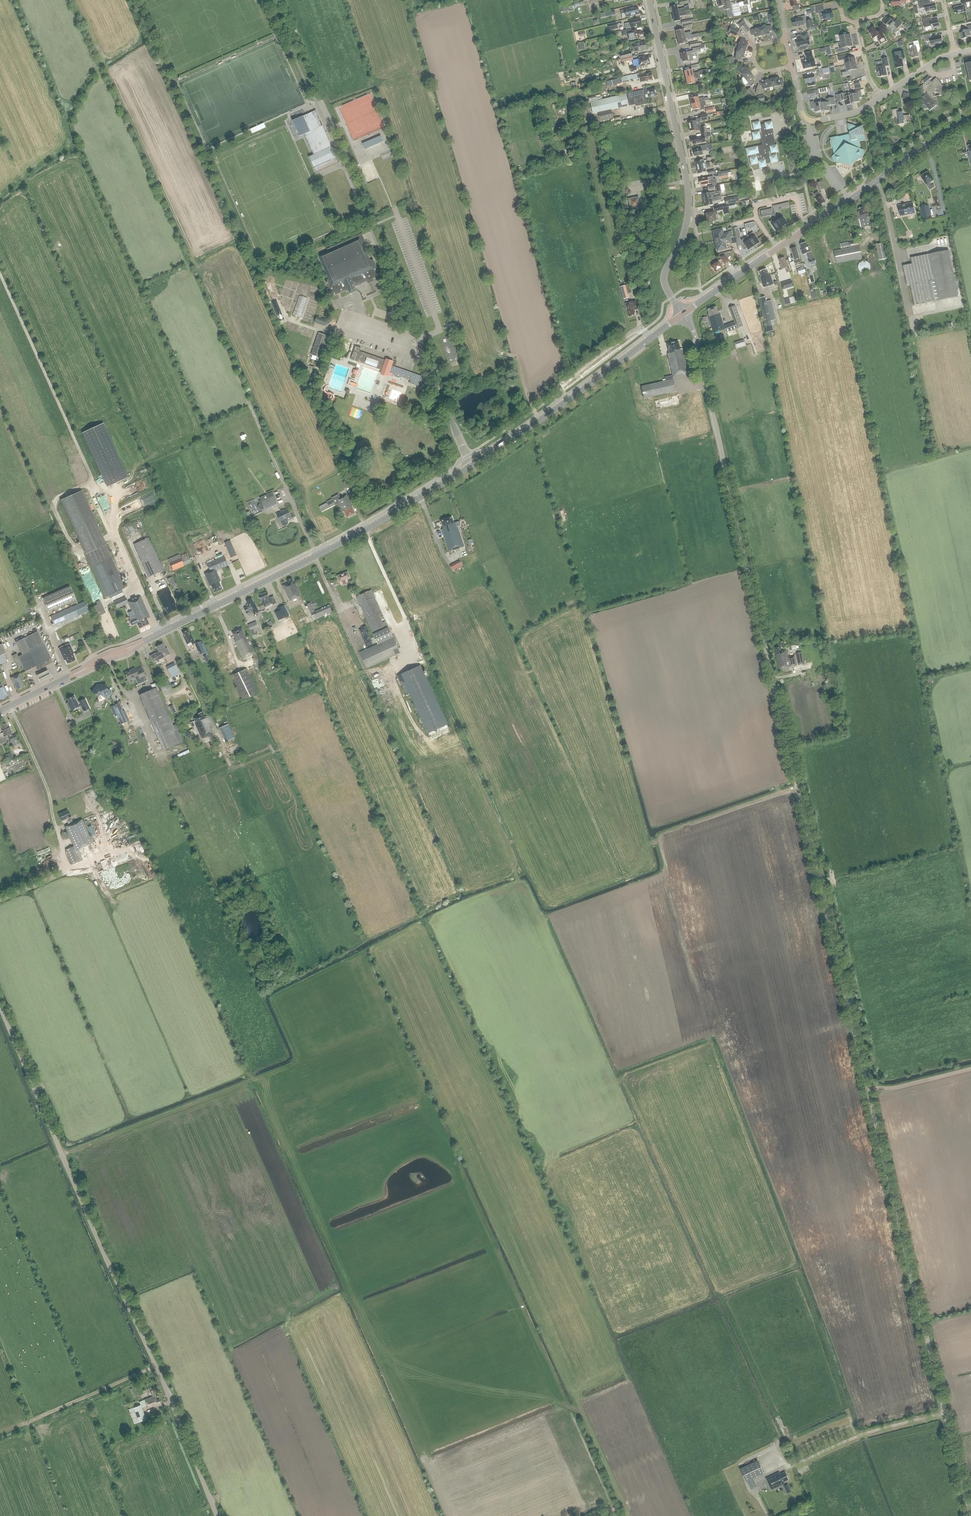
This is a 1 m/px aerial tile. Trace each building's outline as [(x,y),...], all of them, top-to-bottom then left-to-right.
[(726,2),(726,0),(717,0),(719,7),(724,6),(725,10),(731,9),(730,1),(726,2)] [(737,4),(736,0),(735,0),(730,1),(733,17),(741,16),(738,4),(737,4)] [(966,3),(970,2),(970,0),(961,0),(962,6),(955,7),(955,8),(953,8),(954,13),(956,13),(966,11),(965,8),(967,7),(966,3)] [(927,5),(926,1),(918,3),(920,9),(925,8),(926,12),(937,10),(935,3),(930,4),(927,5)] [(566,2),(560,3),(563,12),(570,10),(569,8),(575,7),(574,4),(567,6),(566,2)] [(673,14),(690,11),(689,6),(685,6),(685,8),(678,9),(677,5),(671,7),(673,14)] [(626,17),(635,15),(639,14),(637,7),(620,11),(621,14),(625,13),(626,17)] [(822,13),(824,19),(826,19),(826,20),(827,21),(829,21),(830,21),(831,20),(832,18),(834,17),(832,10),(825,12),(824,8),(816,10),(817,14),(822,13)] [(600,14),(601,18),(615,14),(614,9),(605,11),(606,13),(600,14)] [(680,16),(683,16),(686,15),(687,16),(691,15),(690,11),(673,14),(674,22),(680,21),(680,20),(681,20),(680,16)] [(897,29),(902,24),(897,19),(894,22),(891,19),(890,20),(887,17),(882,22),(887,27),(888,26),(891,28),(893,25),(897,29)] [(932,29),(940,27),(939,24),(938,20),(930,21),(929,17),(922,19),(924,28),(931,26),(932,29)] [(803,22),(802,18),(792,20),(794,27),(807,24),(808,29),(813,28),(812,20),(803,22)] [(637,26),(641,25),(640,19),(636,20),(636,19),(632,20),(632,21),(630,21),(631,27),(634,26),(634,27),(637,26)] [(738,24),(746,33),(750,30),(745,23),(743,20),(738,24)] [(968,38),(967,37),(970,36),(970,32),(970,25),(967,26),(968,30),(963,31),(964,32),(960,33),(961,40),(968,38)] [(761,28),(762,37),(764,35),(770,34),(769,32),(772,31),(771,26),(761,28)] [(728,33),(736,36),(739,30),(730,27),(728,33)] [(881,44),(887,41),(881,30),(877,32),(874,27),(868,30),(873,39),(877,37),(881,44)] [(644,35),(643,33),(642,33),(641,33),(641,31),(636,32),(636,30),(632,31),(632,28),(621,30),(622,35),(628,34),(629,40),(639,38),(639,37),(643,36),(644,35)] [(762,37),(761,28),(753,29),(755,37),(761,36),(762,37)] [(678,38),(691,35),(691,32),(684,33),(683,30),(676,31),(678,38)] [(688,39),(688,40),(699,37),(699,33),(691,35),(678,38),(679,45),(686,43),(685,40),(688,39)] [(809,37),(808,37),(807,33),(801,35),(801,39),(797,39),(796,40),(798,48),(811,46),(810,44),(809,37)] [(841,43),(851,40),(850,34),(839,37),(841,43)] [(924,36),(925,42),(931,41),(932,46),(938,44),(938,43),(942,42),(941,36),(931,38),(930,35),(924,36)] [(851,40),(841,43),(838,43),(839,49),(836,49),(836,53),(845,52),(844,48),(852,46),(851,40)] [(737,48),(746,51),(746,49),(747,43),(740,41),(737,48)] [(633,44),(634,46),(632,47),(633,52),(635,51),(635,52),(646,49),(645,42),(633,44)] [(914,45),(910,46),(910,49),(912,58),(919,57),(917,50),(920,49),(919,44),(914,45)] [(695,51),(700,50),(699,46),(692,47),(693,51),(681,54),(683,62),(688,61),(688,62),(693,61),(692,55),(696,54),(695,51)] [(735,56),(743,58),(745,52),(746,51),(737,48),(735,56)] [(896,68),(903,67),(902,59),(905,58),(903,51),(893,53),(896,68)] [(813,59),(812,52),(805,54),(807,61),(802,61),(804,69),(816,66),(814,59),(813,59)] [(845,65),(856,63),(855,57),(847,59),(846,55),(838,57),(839,61),(844,60),(845,65)] [(633,61),(634,66),(630,67),(631,71),(637,70),(636,66),(637,66),(640,65),(640,66),(650,64),(649,57),(643,58),(643,57),(639,58),(639,59),(639,60),(633,61)] [(889,66),(887,58),(882,59),(883,64),(875,66),(876,69),(875,70),(876,72),(877,72),(878,76),(880,77),(887,75),(885,67),(889,66)] [(857,69),(856,63),(845,65),(847,71),(841,72),(842,76),(850,75),(849,71),(857,69)] [(736,69),(743,77),(750,72),(748,71),(745,66),(743,68),(741,66),(736,69)] [(686,78),(700,75),(699,72),(693,73),(692,70),(685,71),(686,78)] [(751,74),(750,72),(743,77),(750,85),(754,82),(752,80),(754,78),(751,74)] [(621,77),(622,81),(632,79),(633,80),(639,79),(640,82),(644,81),(644,82),(645,82),(646,82),(647,82),(647,81),(648,81),(648,80),(652,79),(652,76),(652,75),(652,74),(651,73),(642,75),(640,75),(639,73),(621,77)] [(815,81),(814,74),(804,77),(806,83),(815,81)] [(702,75),(700,75),(686,78),(687,85),(695,83),(694,79),(700,78),(700,77),(702,77),(702,75)] [(763,89),(773,87),(771,78),(770,79),(764,81),(765,83),(762,84),(763,89)] [(771,78),(773,87),(781,85),(779,78),(773,79),(771,78)] [(938,91),(940,96),(952,93),(951,93),(947,88),(942,89),(942,87),(943,86),(936,78),(931,82),(929,80),(931,78),(922,85),(917,90),(924,98),(921,100),(923,103),(924,102),(924,105),(922,105),(924,105),(925,110),(929,109),(931,114),(930,110),(933,108),(933,109),(937,106),(934,102),(934,103),(930,98),(935,97),(934,93),(936,92),(936,91),(938,91)] [(695,85),(697,91),(704,90),(702,83),(695,85)] [(633,93),(635,105),(636,106),(647,104),(645,95),(647,95),(648,97),(652,96),(656,95),(655,89),(650,90),(649,89),(646,90),(646,88),(643,88),(644,90),(633,93)] [(750,98),(756,94),(750,88),(745,92),(750,98)] [(855,92),(851,92),(850,92),(853,105),(853,103),(859,101),(859,98),(862,97),(861,90),(855,91),(855,92)] [(850,92),(844,94),(844,93),(839,94),(840,101),(845,100),(846,105),(853,104),(853,105),(850,92)] [(635,105),(633,93),(590,102),(593,114),(595,122),(613,118),(611,110),(635,105)] [(821,100),(823,112),(830,110),(829,106),(835,105),(834,98),(827,99),(828,102),(821,103),(821,100)] [(823,112),(821,100),(820,100),(821,102),(814,104),(814,101),(810,102),(812,109),(815,109),(816,112),(823,111),(823,112)] [(700,107),(706,106),(705,102),(691,104),(693,110),(700,108),(700,107)] [(898,117),(899,124),(899,125),(904,124),(904,121),(910,120),(909,115),(903,116),(903,112),(899,112),(898,109),(892,110),(893,117),(894,117),(898,117)] [(313,116),(309,118),(314,129),(322,125),(316,110),(311,113),(313,116)] [(311,113),(292,121),(299,136),(304,134),(313,155),(309,157),(316,173),(339,162),(325,130),(324,131),(322,126),(323,126),(322,125),(314,129),(309,118),(313,116),(311,113)] [(688,122),(689,127),(700,124),(699,123),(700,121),(708,120),(707,115),(700,116),(700,118),(694,119),(695,120),(688,122)] [(348,126),(354,140),(384,128),(382,123),(382,122),(380,116),(373,116),(375,120),(371,122),(371,124),(367,125),(365,125),(360,128),(360,126),(357,126),(356,130),(353,129),(351,127),(353,126),(348,126)] [(767,167),(766,164),(770,163),(770,164),(778,162),(776,154),(775,153),(778,152),(777,144),(773,145),(773,143),(775,143),(773,133),(772,129),(773,128),(772,121),(764,123),(764,124),(760,125),(759,121),(752,123),(754,130),(755,132),(752,133),(753,140),(760,139),(762,145),(745,149),(747,156),(750,156),(750,157),(749,158),(751,165),(758,164),(759,168),(767,167)] [(700,127),(700,124),(689,127),(690,131),(697,130),(697,131),(701,130),(701,133),(711,132),(710,129),(708,129),(708,126),(700,127)] [(864,135),(862,126),(858,128),(855,126),(851,124),(848,124),(847,124),(850,135),(845,136),(844,136),(843,136),(843,137),(838,138),(838,136),(837,136),(830,138),(831,141),(830,141),(831,148),(833,147),(834,155),(832,157),(833,161),(836,162),(836,163),(836,165),(837,165),(841,164),(851,167),(858,160),(862,159),(863,159),(862,156),(864,154),(863,150),(861,149),(859,141),(866,140),(865,138),(865,136),(864,135)] [(709,132),(706,133),(702,134),(702,137),(691,139),(692,140),(691,141),(692,143),(693,144),(697,143),(697,144),(700,143),(705,142),(705,139),(707,139),(707,137),(710,136),(709,132)] [(379,135),(365,141),(367,146),(381,140),(379,135)] [(694,157),(702,155),(702,152),(712,150),(711,145),(701,147),(701,149),(693,150),(694,157)] [(710,165),(697,168),(698,174),(706,172),(705,169),(710,167),(710,165)] [(730,170),(717,172),(718,177),(722,179),(728,178),(728,175),(733,174),(733,170),(730,170)] [(929,172),(921,177),(926,184),(929,188),(931,186),(929,183),(934,180),(929,172)] [(701,185),(705,184),(705,185),(712,183),(716,183),(716,182),(716,179),(714,180),(713,176),(700,179),(701,185)] [(820,195),(818,191),(814,194),(816,198),(815,199),(820,205),(825,202),(821,195),(820,195)] [(715,192),(710,193),(702,194),(703,200),(717,198),(717,197),(721,196),(720,193),(715,194),(715,192)] [(630,209),(640,207),(638,197),(628,199),(630,209)] [(717,198),(703,200),(705,206),(712,204),(712,202),(722,199),(721,197),(717,198)] [(899,206),(901,216),(915,213),(913,208),(912,203),(899,206)] [(724,214),(729,213),(728,208),(729,208),(728,204),(714,207),(715,211),(723,209),(724,214)] [(772,207),(760,210),(762,217),(773,213),(772,207)] [(870,215),(868,215),(866,207),(858,208),(859,212),(857,212),(861,230),(873,227),(874,232),(879,231),(878,224),(873,226),(870,215)] [(714,212),(706,214),(708,222),(709,225),(713,224),(712,221),(716,220),(715,215),(717,214),(717,212),(714,212)] [(782,215),(776,219),(777,220),(782,227),(787,223),(782,215)] [(775,222),(771,224),(776,231),(782,227),(777,220),(776,219),(775,218),(773,219),(775,222)] [(905,240),(902,221),(895,222),(899,241),(905,240)] [(722,229),(713,231),(717,250),(726,248),(725,243),(730,242),(729,238),(728,234),(723,235),(722,229)] [(333,296),(337,294),(339,294),(340,293),(348,290),(350,294),(354,292),(356,291),(356,289),(355,287),(360,284),(367,281),(369,284),(370,283),(374,281),(373,278),(375,278),(380,275),(373,259),(369,261),(362,245),(366,243),(362,233),(327,249),(328,251),(318,255),(329,279),(325,280),(333,296)] [(754,235),(748,239),(753,246),(759,242),(754,235)] [(747,236),(741,240),(748,250),(753,246),(748,239),(747,236)] [(841,249),(859,245),(858,240),(848,242),(840,243),(841,249)] [(807,248),(805,242),(800,244),(802,250),(801,250),(803,255),(807,253),(810,252),(808,247),(807,248)] [(885,243),(876,245),(879,260),(888,258),(885,243)] [(860,246),(834,251),(837,263),(862,258),(860,246)] [(791,249),(794,258),(795,264),(801,262),(796,247),(791,249)] [(949,250),(911,258),(912,264),(903,266),(907,286),(910,285),(914,306),(932,302),(958,297),(956,285),(958,285),(957,279),(955,279),(949,250)] [(813,258),(810,252),(807,253),(809,260),(808,260),(810,265),(815,263),(813,258)] [(718,261),(711,265),(712,266),(711,267),(712,268),(713,268),(715,271),(715,272),(715,273),(717,272),(717,271),(722,267),(720,264),(723,262),(724,264),(729,261),(724,254),(720,257),(721,259),(718,261)] [(784,257),(779,259),(780,265),(781,269),(785,268),(787,273),(790,271),(789,268),(788,269),(787,267),(789,267),(787,262),(786,263),(784,257)] [(859,265),(858,267),(859,269),(860,271),(861,272),(863,273),(865,273),(867,272),(869,271),(870,269),(870,267),(870,265),(869,263),(867,262),(865,261),(863,261),(861,262),(860,263),(859,265)] [(803,267),(802,263),(796,265),(798,274),(805,272),(804,267),(803,267)] [(763,288),(773,284),(770,275),(769,275),(769,273),(768,274),(766,269),(759,272),(761,277),(759,278),(763,288)] [(782,290),(793,286),(791,280),(780,283),(782,290)] [(265,289),(274,285),(273,281),(263,284),(265,289)] [(629,297),(628,294),(631,293),(629,285),(621,286),(624,299),(629,297)] [(299,296),(292,315),(301,318),(308,299),(299,296)] [(765,297),(758,298),(766,333),(773,331),(771,321),(776,320),(771,300),(766,302),(765,297)] [(638,309),(636,301),(625,303),(629,317),(634,315),(634,313),(635,313),(634,310),(638,309)] [(725,329),(726,333),(730,331),(743,326),(735,306),(729,308),(734,322),(724,326),(720,314),(719,314),(718,311),(716,307),(707,310),(709,315),(708,315),(709,318),(708,319),(713,333),(725,329)] [(326,320),(317,317),(315,322),(324,326),(326,320)] [(327,340),(328,336),(318,333),(311,355),(322,359),(328,340),(327,340)] [(745,346),(743,339),(734,343),(736,349),(745,346)] [(346,345),(344,344),(343,349),(349,351),(351,343),(347,342),(346,345)] [(669,353),(667,354),(662,355),(663,359),(668,358),(672,375),(665,377),(666,381),(641,387),(644,398),(653,396),(676,391),(673,377),(683,374),(687,373),(682,349),(680,349),(678,342),(667,344),(669,353)] [(392,366),(394,361),(390,360),(386,358),(385,359),(385,360),(360,351),(360,350),(361,348),(355,346),(353,352),(350,359),(359,362),(361,363),(380,370),(382,370),(380,374),(384,376),(388,377),(390,373),(394,374),(393,375),(401,378),(401,377),(410,380),(409,383),(418,386),(422,376),(412,373),(395,367),(392,366)] [(655,409),(678,404),(677,395),(654,400),(655,404),(655,409)] [(88,426),(68,435),(93,489),(112,480),(88,426)] [(86,554),(92,566),(106,596),(125,587),(123,584),(122,582),(111,557),(106,545),(82,490),(60,500),(85,554),(86,554)] [(273,494),(272,492),(260,498),(261,500),(259,501),(260,504),(259,504),(259,505),(258,505),(258,506),(258,507),(258,508),(259,508),(259,509),(260,509),(260,510),(261,510),(262,510),(264,509),(266,511),(278,505),(273,494)] [(344,511),(347,518),(355,514),(352,509),(353,508),(352,506),(352,505),(347,495),(343,496),(342,494),(326,502),(327,503),(319,507),(322,512),(338,504),(343,512),(344,511)] [(281,524),(282,524),(283,525),(284,525),(286,525),(287,524),(288,522),(287,521),(292,519),(287,509),(276,514),(280,522),(280,521),(281,524)] [(253,520),(249,511),(245,513),(249,522),(253,520)] [(441,529),(447,546),(448,549),(449,552),(464,547),(456,522),(454,523),(452,518),(441,521),(444,529),(441,529)] [(149,577),(163,571),(149,538),(134,544),(149,577)] [(173,571),(191,563),(187,553),(180,556),(179,554),(168,559),(173,571)] [(228,565),(224,556),(207,564),(210,571),(204,574),(209,585),(210,586),(211,586),(212,586),(212,587),(214,592),(222,589),(219,582),(221,582),(216,570),(228,565)] [(451,570),(462,566),(460,561),(449,565),(451,570)] [(347,579),(350,578),(348,572),(337,576),(339,582),(340,582),(341,585),(348,583),(347,579)] [(167,579),(170,586),(175,584),(172,577),(167,579)] [(301,596),(295,584),(294,584),(292,578),(287,580),(288,583),(282,586),(284,589),(283,589),(289,601),(301,596)] [(76,600),(70,586),(42,598),(48,612),(76,600)] [(175,603),(169,589),(157,594),(164,608),(165,607),(167,614),(177,610),(174,603),(175,603)] [(356,597),(372,632),(387,625),(371,590),(356,597)] [(260,595),(259,596),(265,607),(272,603),(273,605),(277,603),(275,600),(271,601),(267,592),(262,594),(259,595),(260,595)] [(128,603),(134,616),(129,618),(131,621),(130,622),(131,625),(133,625),(137,624),(139,628),(149,624),(146,619),(150,617),(140,596),(137,598),(136,598),(127,602),(125,597),(117,601),(113,602),(116,608),(120,607),(128,603)] [(254,614),(259,612),(255,603),(254,604),(252,598),(246,601),(248,605),(247,605),(247,606),(247,607),(244,608),(247,614),(252,611),(254,614)] [(329,605),(319,609),(315,601),(315,602),(313,603),(313,602),(307,604),(314,620),(332,612),(329,605)] [(81,631),(75,617),(88,611),(84,602),(50,616),(61,640),(81,631)] [(101,603),(92,606),(97,617),(105,613),(101,603)] [(275,613),(279,620),(288,615),(284,606),(279,608),(280,611),(275,613)] [(248,625),(252,636),(256,635),(254,629),(259,627),(256,621),(248,625)] [(388,627),(373,634),(378,644),(359,652),(367,669),(400,653),(388,627)] [(246,637),(242,629),(232,633),(235,640),(234,640),(235,642),(234,642),(242,659),(255,653),(247,636),(246,637)] [(184,637),(187,644),(191,642),(192,644),(195,643),(191,634),(190,634),(188,630),(183,633),(185,637),(184,637)] [(23,639),(28,649),(29,651),(19,657),(17,653),(12,656),(15,662),(18,668),(21,666),(22,668),(23,667),(25,671),(36,666),(38,669),(45,666),(46,668),(53,664),(50,658),(51,658),(44,644),(43,644),(37,631),(23,639)] [(200,655),(207,651),(205,647),(203,648),(200,641),(195,644),(199,652),(200,654),(200,655)] [(73,654),(74,653),(70,643),(59,648),(64,659),(65,658),(67,664),(75,660),(73,654)] [(153,662),(170,654),(167,648),(165,649),(162,643),(156,647),(159,652),(150,656),(153,662)] [(778,669),(796,666),(795,657),(788,658),(786,651),(781,652),(780,647),(775,648),(776,655),(778,669)] [(235,665),(239,663),(234,650),(230,652),(235,665)] [(256,667),(261,665),(256,654),(252,656),(256,667)] [(166,667),(169,672),(177,668),(174,663),(166,667)] [(420,666),(398,676),(406,694),(410,692),(429,733),(447,725),(420,666)] [(135,668),(124,673),(128,680),(136,676),(140,684),(147,680),(141,667),(135,669),(135,668)] [(258,693),(246,669),(231,676),(243,701),(258,693)] [(47,671),(36,676),(39,682),(50,677),(47,671)] [(17,689),(24,686),(22,681),(23,680),(20,674),(11,678),(13,684),(14,683),(17,689)] [(158,684),(161,691),(169,687),(166,680),(158,684)] [(151,685),(153,689),(139,695),(163,751),(180,743),(173,726),(158,691),(159,690),(156,683),(151,685)] [(107,699),(111,692),(106,688),(106,685),(97,684),(95,687),(93,689),(91,692),(95,694),(94,694),(97,695),(97,696),(102,694),(104,697),(107,699)] [(74,696),(67,699),(69,703),(67,704),(71,710),(79,706),(74,696)] [(85,698),(79,701),(83,712),(90,709),(85,698)] [(111,707),(116,718),(117,717),(121,724),(129,720),(125,711),(123,711),(119,703),(111,707)] [(202,739),(214,733),(207,717),(205,717),(203,712),(198,714),(199,715),(194,718),(196,723),(195,724),(202,739)] [(2,730),(5,736),(7,735),(9,738),(9,737),(11,742),(13,747),(19,744),(17,739),(18,739),(16,735),(13,736),(11,733),(12,733),(9,727),(8,728),(6,723),(1,725),(3,730),(2,730)] [(235,738),(228,724),(220,728),(226,742),(235,738)] [(92,845),(81,820),(73,824),(70,817),(67,811),(58,815),(60,821),(65,819),(68,826),(64,827),(73,847),(65,851),(71,866),(82,861),(77,851),(92,845)] [(154,1394),(153,1390),(150,1391),(152,1397),(145,1399),(145,1400),(139,1402),(140,1405),(141,1408),(146,1406),(147,1407),(160,1403),(159,1399),(156,1400),(154,1394)] [(129,1410),(134,1424),(146,1419),(141,1408),(140,1405),(129,1410)] [(745,1480),(763,1472),(757,1460),(740,1468),(745,1480)] [(771,1489),(772,1488),(784,1483),(783,1482),(788,1479),(785,1471),(779,1474),(779,1473),(766,1479),(771,1489)]
